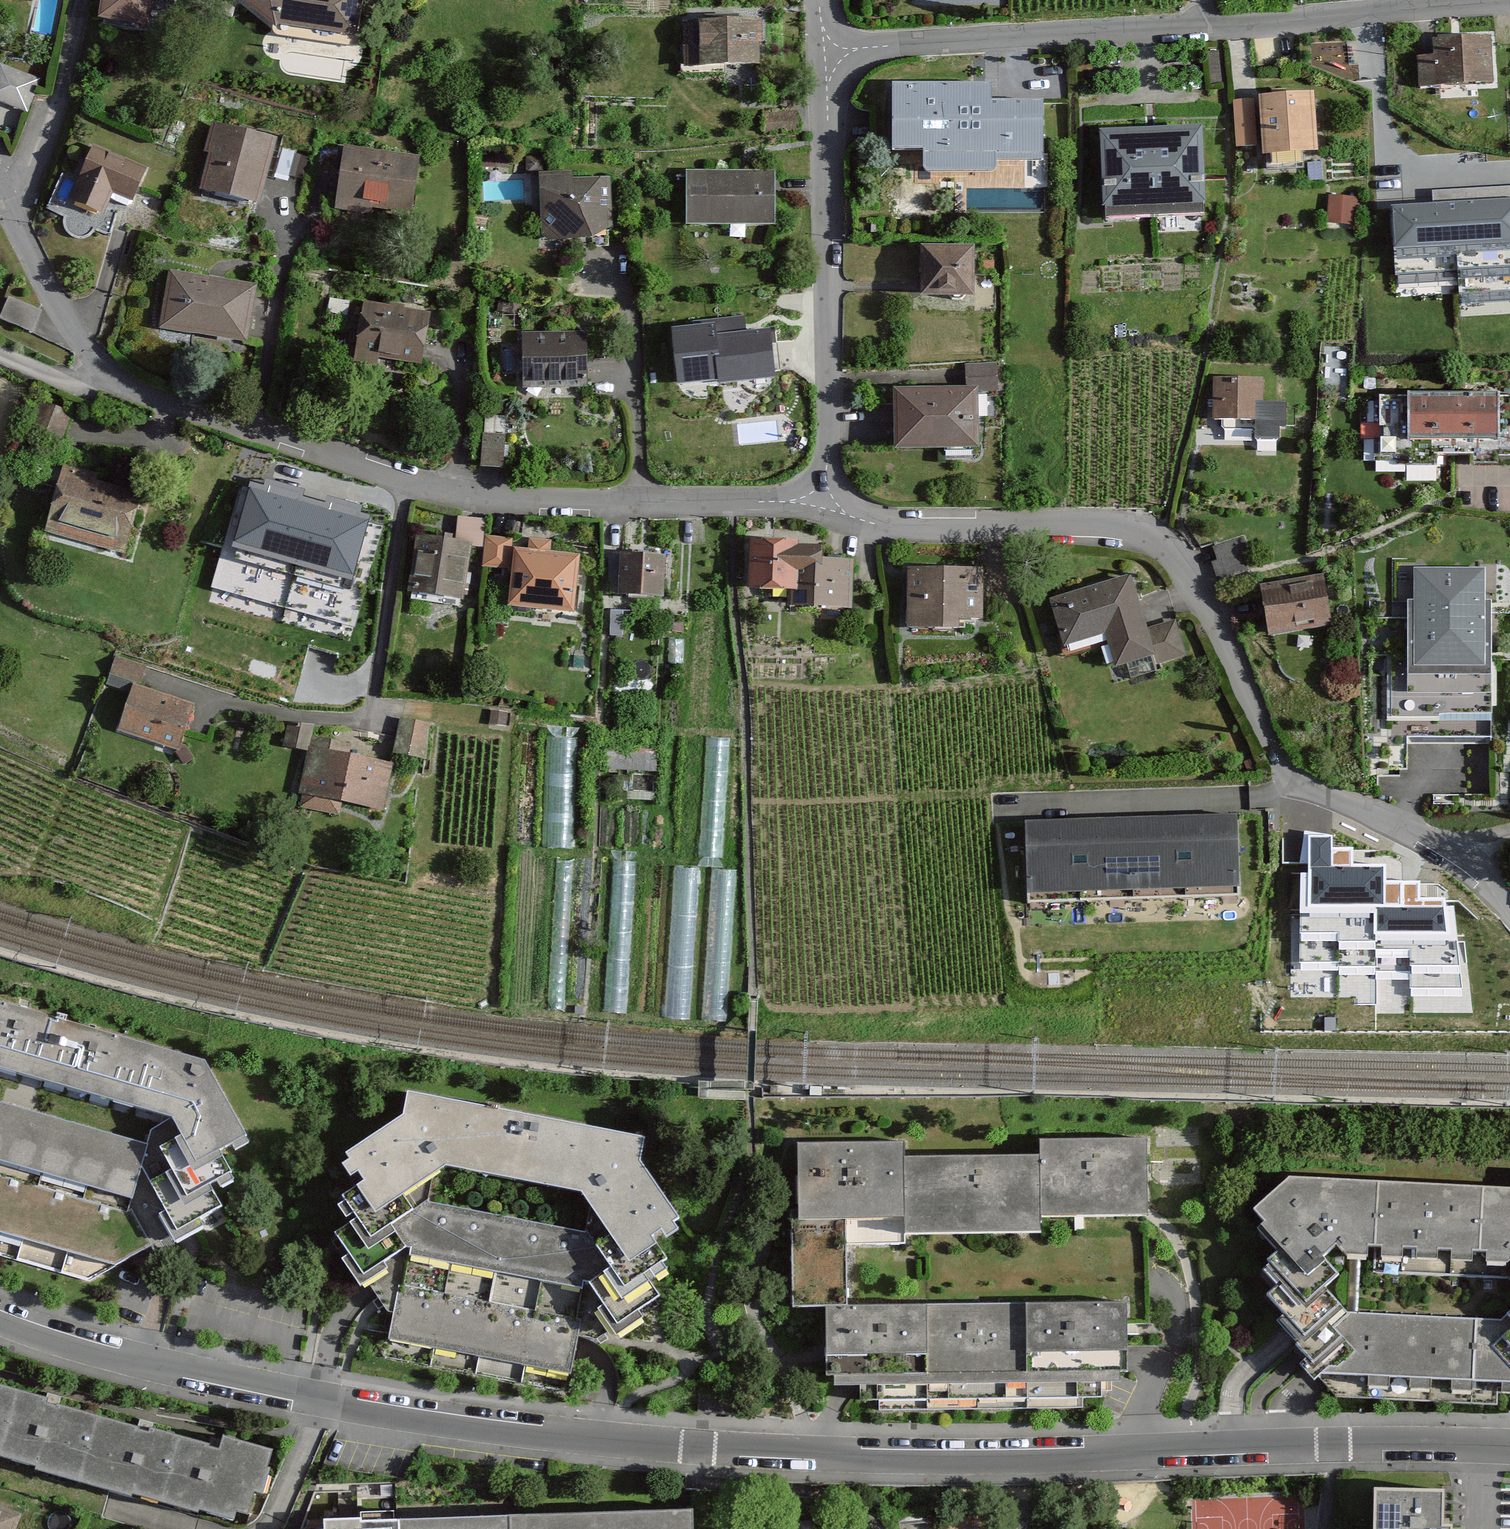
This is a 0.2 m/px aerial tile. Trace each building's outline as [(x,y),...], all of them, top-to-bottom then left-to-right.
[(104,17),(147,23),(150,0),(106,0),(104,17)] [(252,4),(275,24),(281,20),(357,32),(360,0),(255,0),(252,4)] [(760,22),(688,24),(689,64),(761,62),(760,22)] [(1438,59),(1423,59),(1423,85),(1491,83),(1491,41),(1438,42),(1438,59)] [(2,70),(0,76),(0,98),(26,109),(36,85),(2,70)] [(992,89),(894,88),(894,152),(925,152),(925,176),(998,176),(998,165),(1044,165),(1044,106),(992,105),(992,89)] [(1263,103),(1239,104),(1240,143),(1267,142),(1267,152),(1316,151),(1315,94),(1263,95),(1263,103)] [(275,142),(216,127),(210,150),(217,152),(208,187),(260,200),(275,142)] [(1198,134),(1109,137),(1112,214),(1201,211),(1198,134)] [(148,172),(97,149),(75,198),(102,209),(109,194),(134,205),(148,172)] [(415,159),(348,151),(342,208),(370,211),(371,204),(410,209),(415,159)] [(571,174),(543,174),(543,236),(607,235),(607,181),(571,181),(571,174)] [(774,175),(690,174),(689,224),(774,225),(774,175)] [(1331,192),(1330,218),(1359,219),(1361,193),(1331,192)] [(1392,212),(1397,285),(1509,277),(1509,204),(1392,212)] [(973,248),(926,248),(926,292),(973,292),(973,248)] [(252,291),(174,279),(166,327),(245,339),(252,291)] [(14,296),(6,319),(36,331),(45,307),(14,296)] [(428,316),(367,309),(361,366),(377,368),(378,355),(423,360),(428,316)] [(694,331),(672,333),(677,387),(775,379),(771,335),(748,337),(746,319),(693,324),(694,331)] [(587,336),(527,336),(527,386),(587,386),(587,336)] [(971,364),(971,385),(1006,384),(999,363),(971,364)] [(1262,382),(1217,381),(1217,418),(1261,418),(1262,382)] [(975,392),(900,393),(901,445),(976,445),(975,392)] [(36,398),(29,422),(62,435),(70,409),(36,398)] [(1383,398),(1382,458),(1509,459),(1509,399),(1383,398)] [(505,437),(487,436),(486,465),(504,466),(505,437)] [(141,502),(66,479),(48,538),(124,560),(141,502)] [(370,516),(250,480),(233,546),(354,578),(370,516)] [(458,515),(456,534),(484,537),(486,517),(458,515)] [(488,533),(484,560),(512,565),(512,535),(488,533)] [(797,541),(753,541),(752,586),(793,587),(792,607),(853,608),(853,563),(820,562),(820,550),(797,550),(797,541)] [(1215,574),(1247,576),(1249,544),(1217,542),(1215,574)] [(466,550),(418,546),(413,600),(462,605),(466,550)] [(578,558),(519,553),(514,605),(574,610),(578,558)] [(667,557),(624,555),(623,591),(666,593),(667,557)] [(982,572),(913,569),(911,626),(954,628),(955,617),(981,618),(982,572)] [(1485,571),(1413,571),(1413,602),(1407,602),(1408,697),(1493,697),(1492,603),(1485,603),(1485,571)] [(1130,578),(1056,602),(1070,646),(1106,634),(1116,665),(1156,651),(1161,667),(1189,658),(1178,625),(1149,635),(1130,578)] [(1324,583),(1267,590),(1273,633),(1329,626),(1324,583)] [(115,654),(111,672),(142,679),(146,661),(115,654)] [(194,706),(137,688),(123,733),(180,752),(194,706)] [(491,709),(490,720),(510,722),(511,707),(491,709)] [(430,726),(403,721),(397,753),(424,758),(430,726)] [(316,728),(292,724),(288,746),(311,750),(301,809),(340,816),(342,803),(385,810),(392,766),(348,759),(350,745),(315,739),(316,728)] [(553,745),(550,842),(570,842),(570,829),(569,829),(570,787),(574,787),(575,745),(553,745)] [(1238,817),(1024,825),(1028,905),(1241,896),(1238,817)] [(1309,869),(1299,869),(1299,970),(1409,971),(1409,988),(1454,988),(1454,899),(1419,899),(1419,882),(1385,882),(1385,869),(1351,869),(1351,848),(1331,848),(1331,836),(1309,836),(1309,869)] [(226,1160),(252,1146),(206,1065),(0,1008),(0,1073),(171,1120),(152,1130),(148,1143),(0,1102),(0,1251),(105,1280),(226,1212),(216,1191),(236,1181),(226,1160)] [(680,1218),(643,1162),(648,1138),(410,1091),(405,1117),(350,1153),(367,1180),(338,1200),(353,1223),(336,1235),(393,1318),(389,1340),(575,1375),(582,1338),(599,1340),(664,1297),(650,1275),(670,1262),(653,1236),(680,1218)] [(1043,1140),(1043,1155),(1043,1214),(1152,1214),(1152,1140),(1043,1140)] [(906,1219),(906,1155),(906,1144),(802,1144),(802,1219),(852,1219),(906,1219)] [(906,1155),(906,1219),(906,1231),(1043,1231),(1043,1214),(1043,1155),(906,1155)] [(1292,1177),(1257,1209),(1267,1220),(1260,1228),(1282,1254),(1264,1271),(1279,1287),(1271,1294),(1288,1313),(1278,1323),(1324,1375),(1509,1384),(1509,1317),(1505,1322),(1351,1316),(1331,1290),(1344,1276),(1328,1258),(1339,1247),(1349,1257),(1378,1259),(1377,1276),(1509,1283),(1509,1188),(1292,1177)] [(853,1306),(852,1219),(802,1219),(797,1219),(798,1306),(828,1306),(853,1306)] [(930,1306),(931,1372),(1034,1371),(1034,1305),(930,1306)] [(1034,1305),(1034,1371),(1129,1371),(1129,1305),(1034,1305)] [(931,1372),(930,1306),(853,1306),(828,1306),(828,1372),(931,1372)] [(224,1442),(220,1454),(150,1433),(147,1440),(45,1409),(47,1405),(0,1390),(0,1460),(131,1500),(133,1496),(199,1516),(200,1513),(235,1523),(238,1515),(247,1518),(254,1498),(263,1500),(276,1458),(224,1442)] [(1377,1489),(1377,1528),(1451,1528),(1452,1525),(1445,1525),(1445,1490),(1377,1489)] [(0,1508),(0,1528),(17,1528),(22,1517),(0,1508)] [(933,1511),(902,1513),(903,1528),(934,1526),(933,1511)] [(603,1520),(603,1528),(694,1528),(693,1519),(603,1520)] [(512,1521),(513,1528),(603,1528),(603,1520),(512,1521)]
